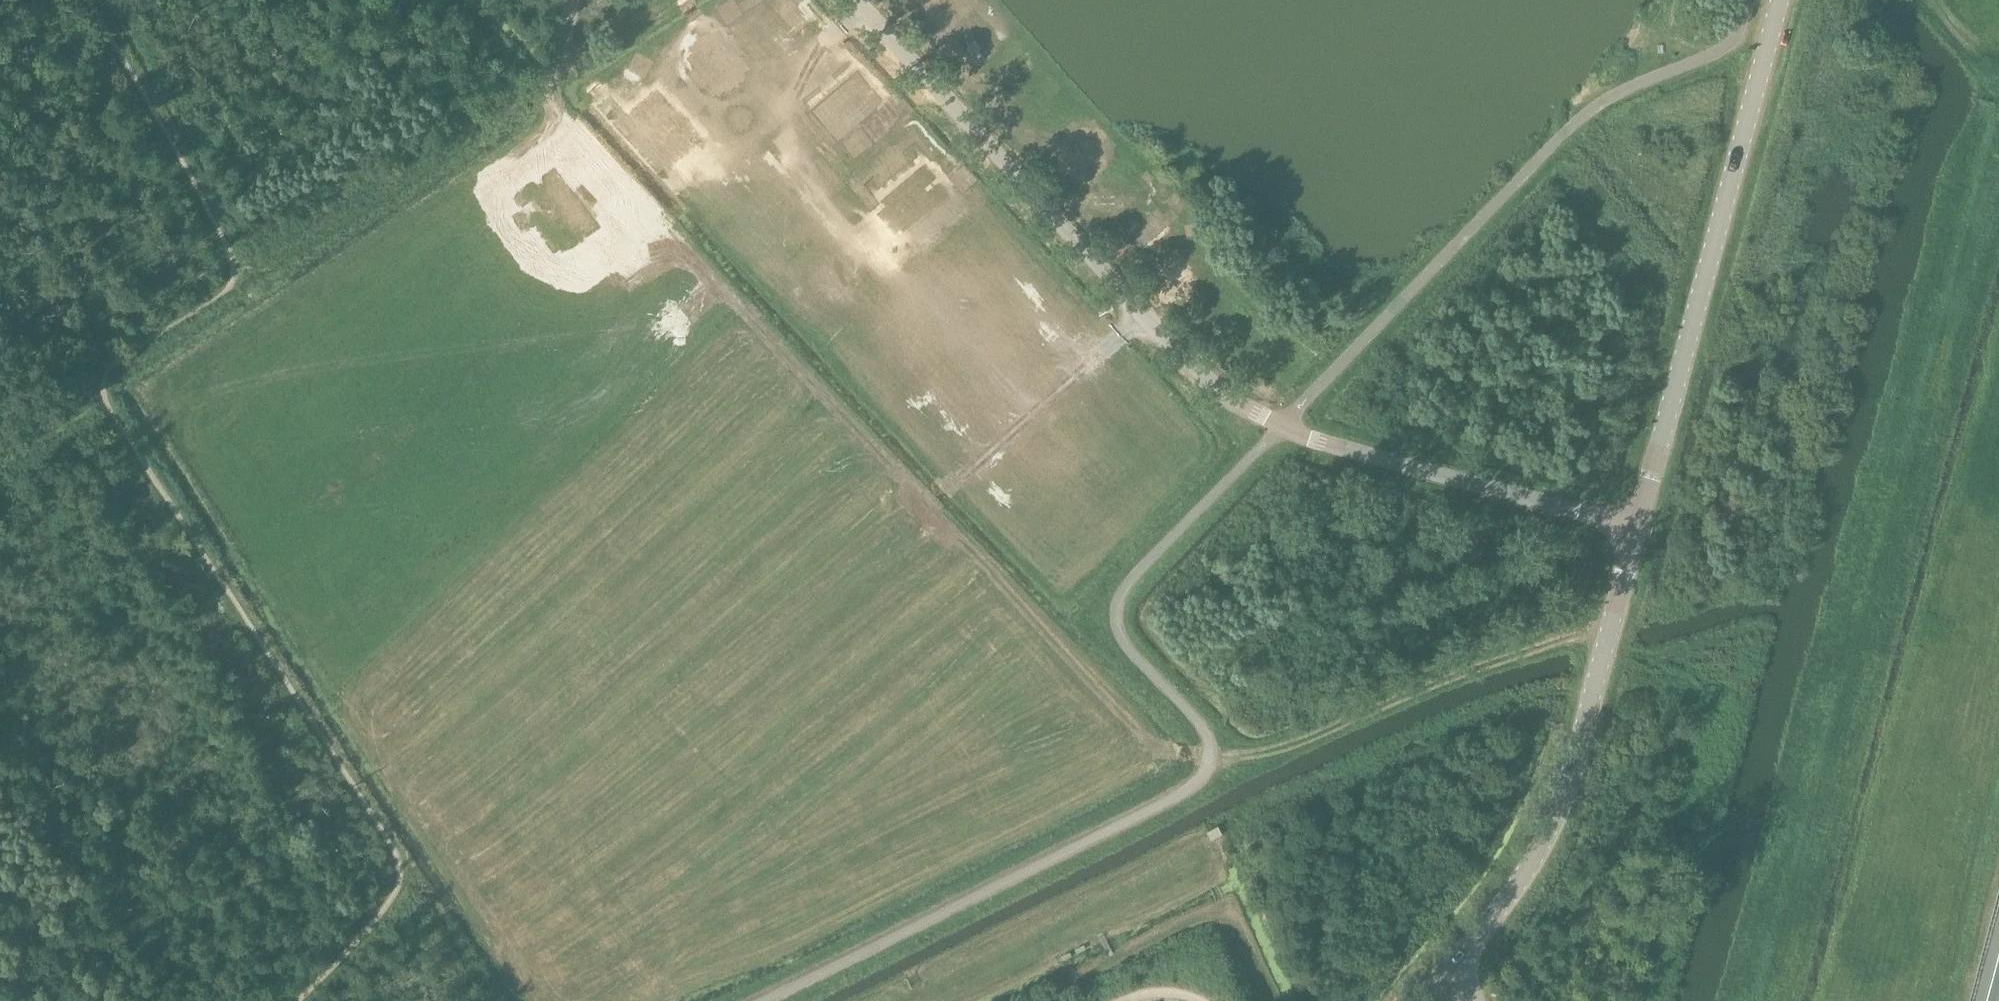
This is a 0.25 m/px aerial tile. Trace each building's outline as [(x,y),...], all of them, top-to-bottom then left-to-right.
[(1268,396),(1272,388),(1251,376),(1246,384),(1268,396)]
